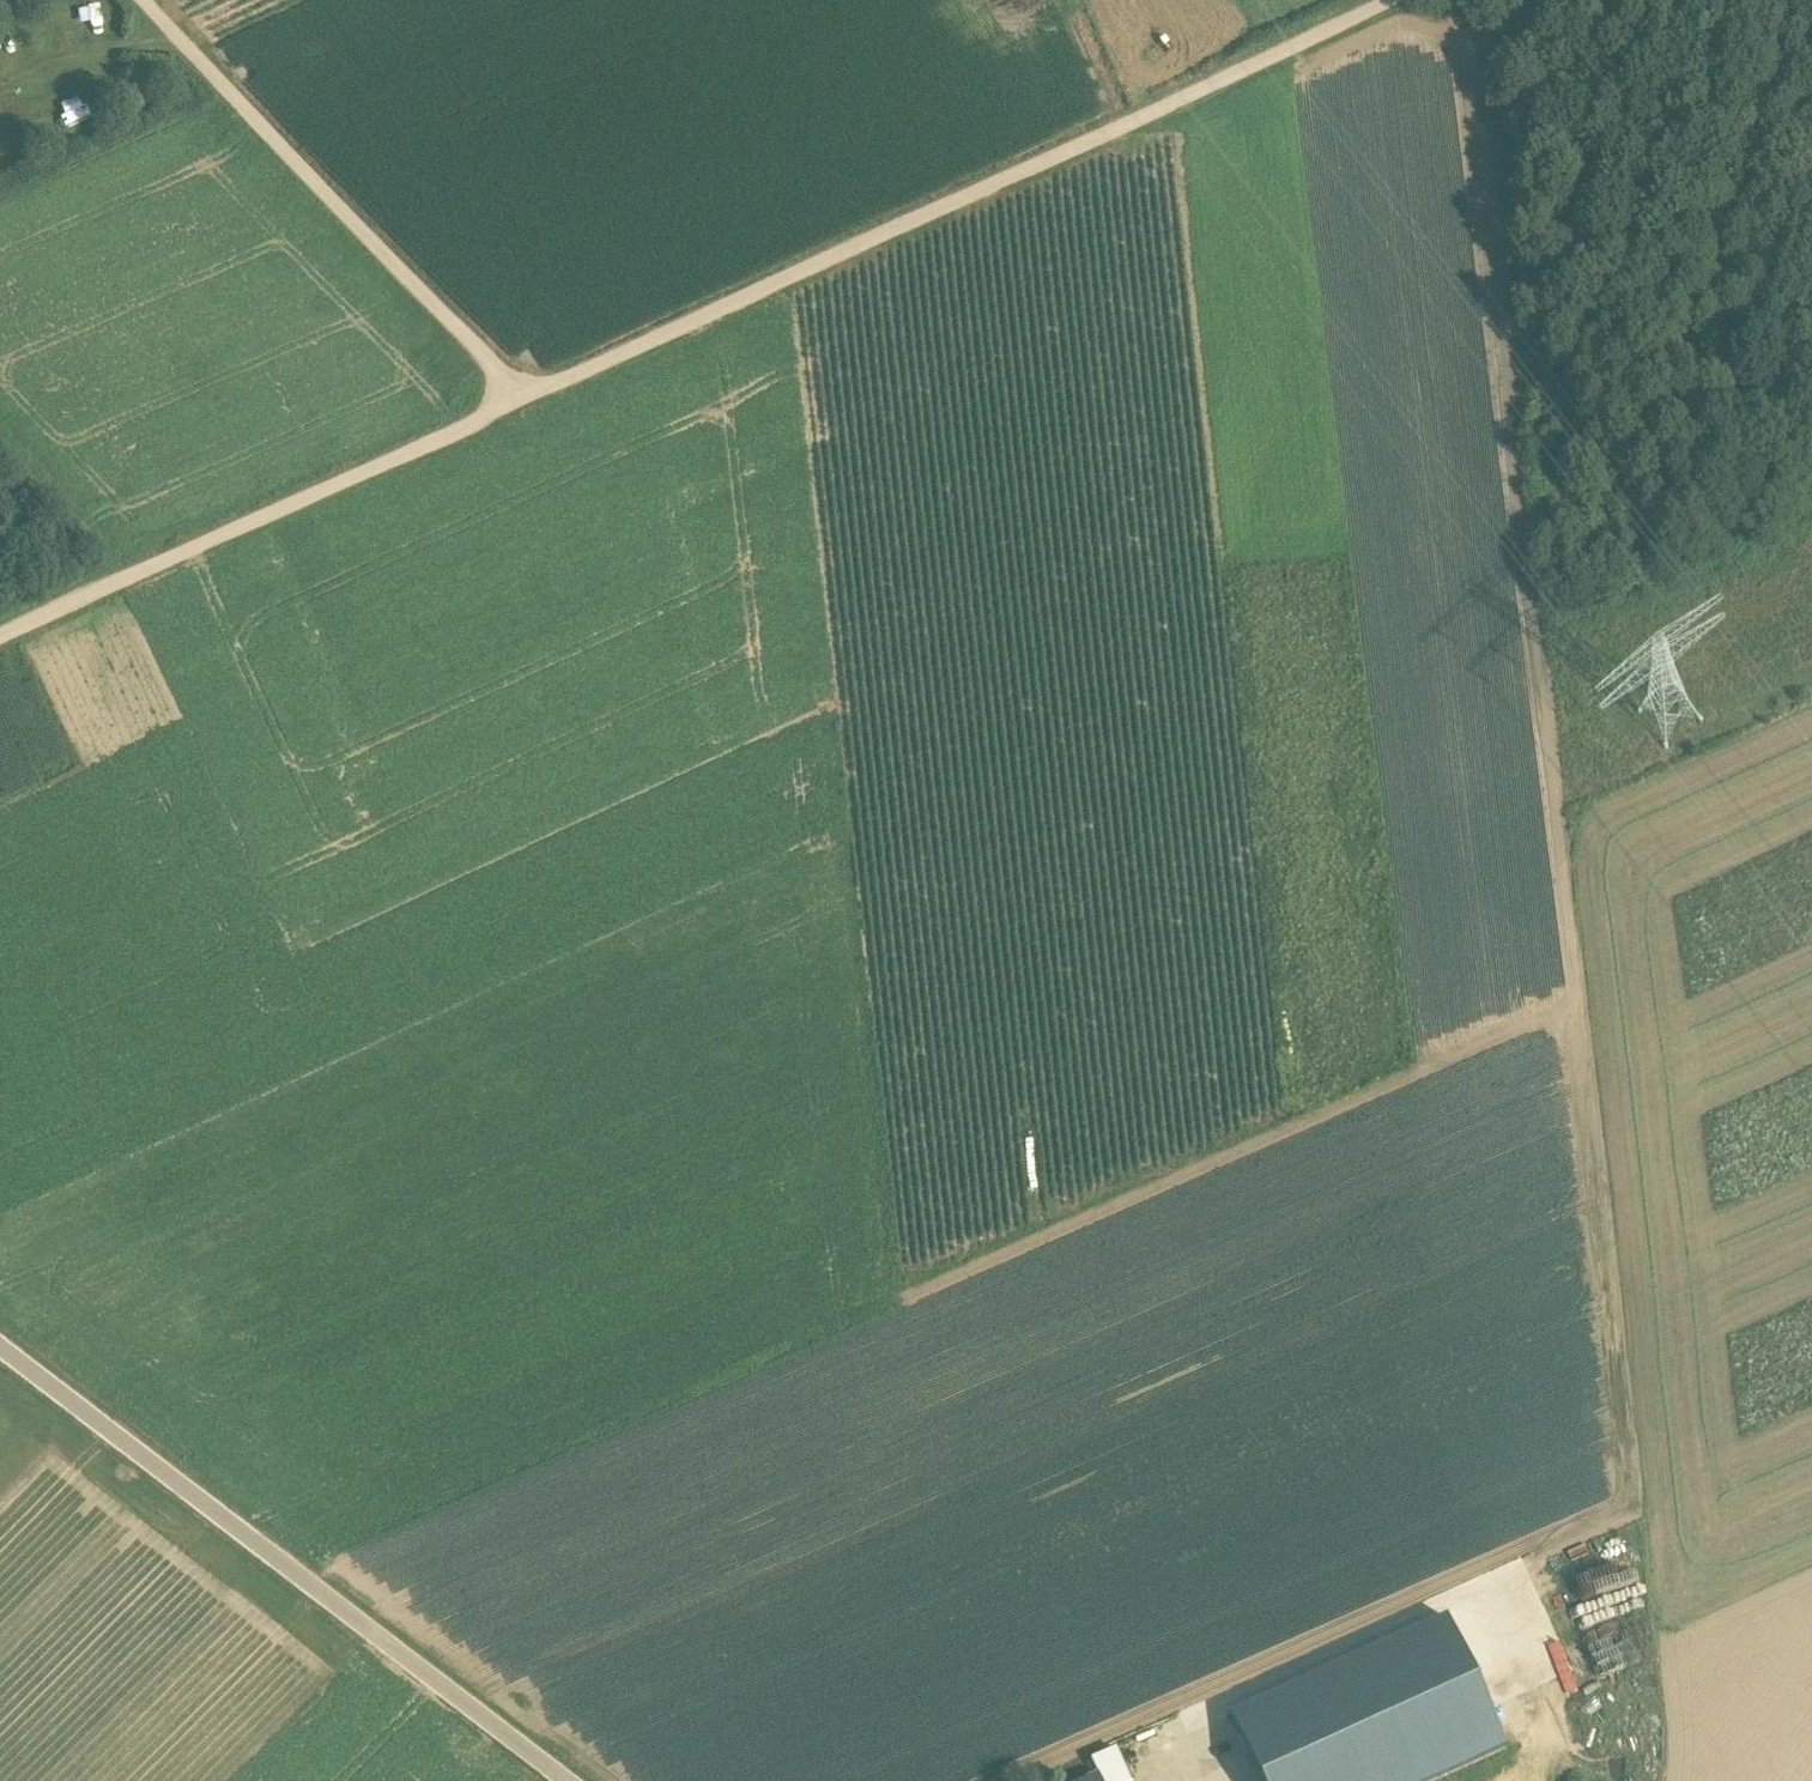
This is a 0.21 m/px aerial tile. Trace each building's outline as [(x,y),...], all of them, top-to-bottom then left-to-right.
[(47,142),(78,133),(71,107),(39,117),(47,142)] [(1229,1717),(1258,1780),(1437,1780),(1507,1749),(1506,1747),(1447,1617),(1403,1637),(1312,1679),(1295,1687),(1237,1714),(1229,1717)] [(1645,1632),(1596,1643),(1604,1680),(1654,1669),(1645,1632)]
